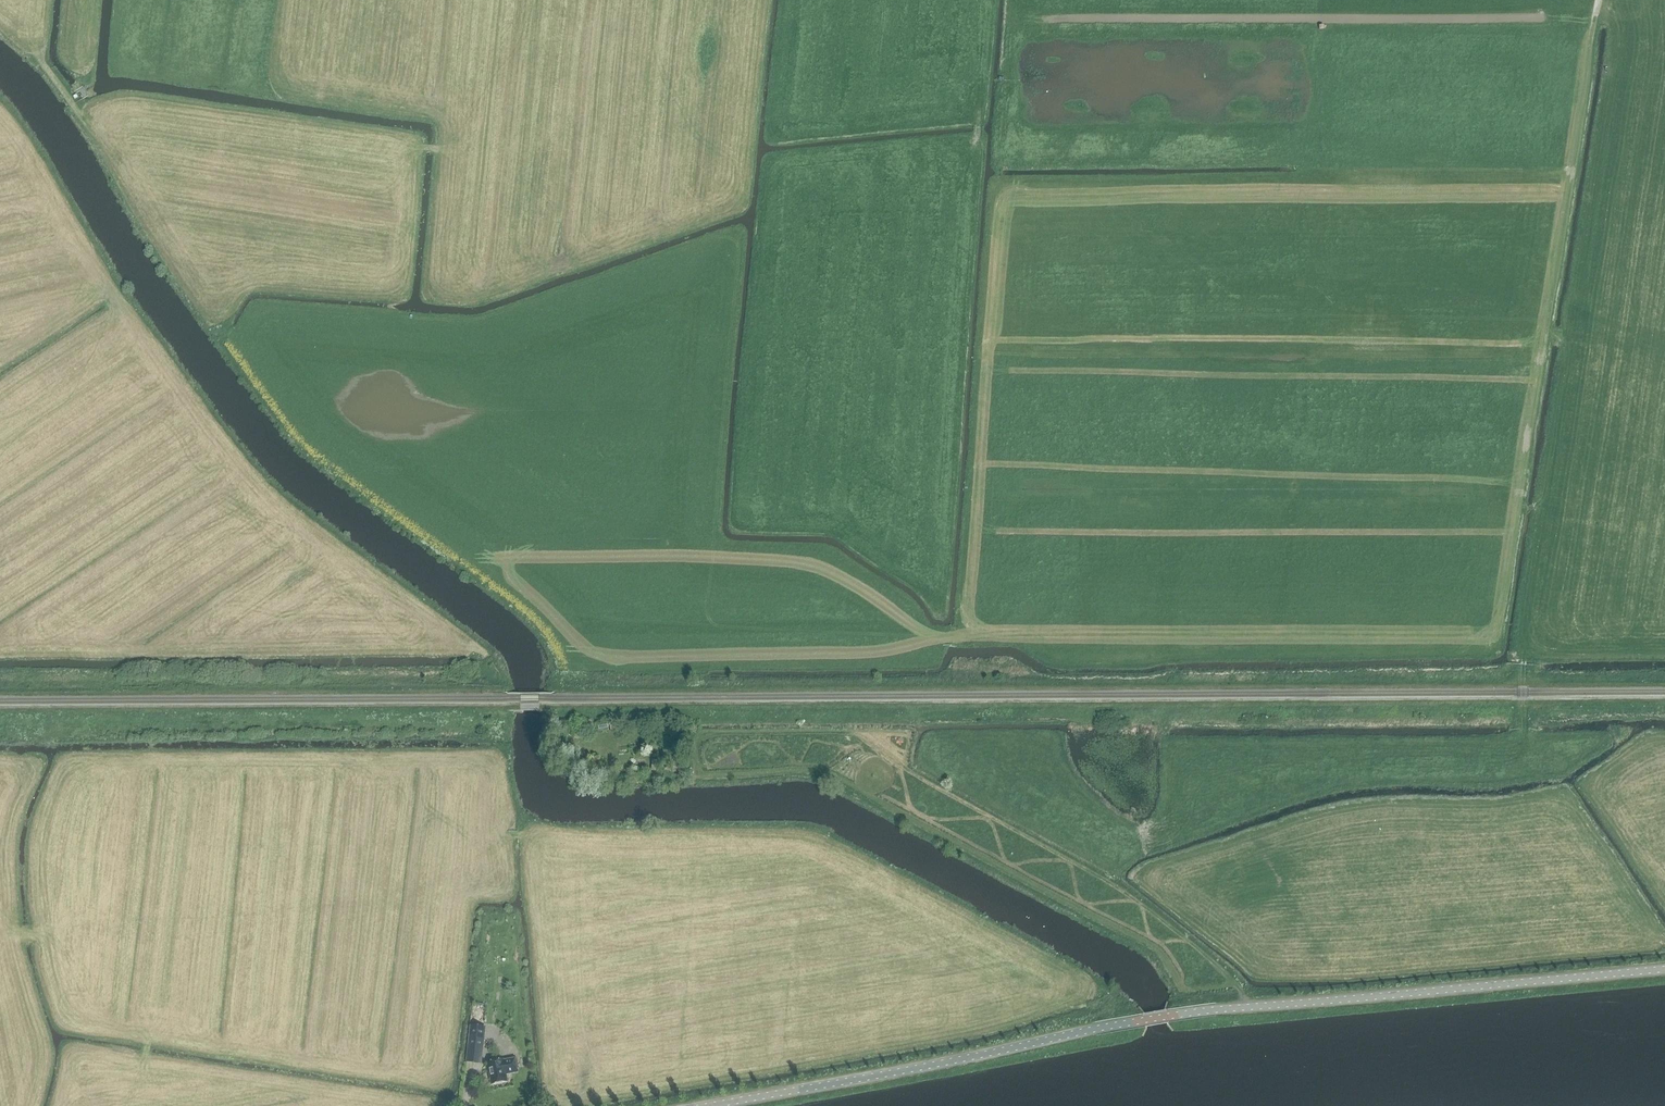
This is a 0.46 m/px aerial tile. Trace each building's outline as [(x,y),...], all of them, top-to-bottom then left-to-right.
[(598,772),(598,760),(585,760),(586,773),(598,772)] [(469,1025),(465,1062),(481,1064),(485,1027),(469,1025)] [(491,1085),(507,1082),(506,1075),(518,1072),(515,1058),(503,1061),(503,1060),(487,1063),(491,1085)]
